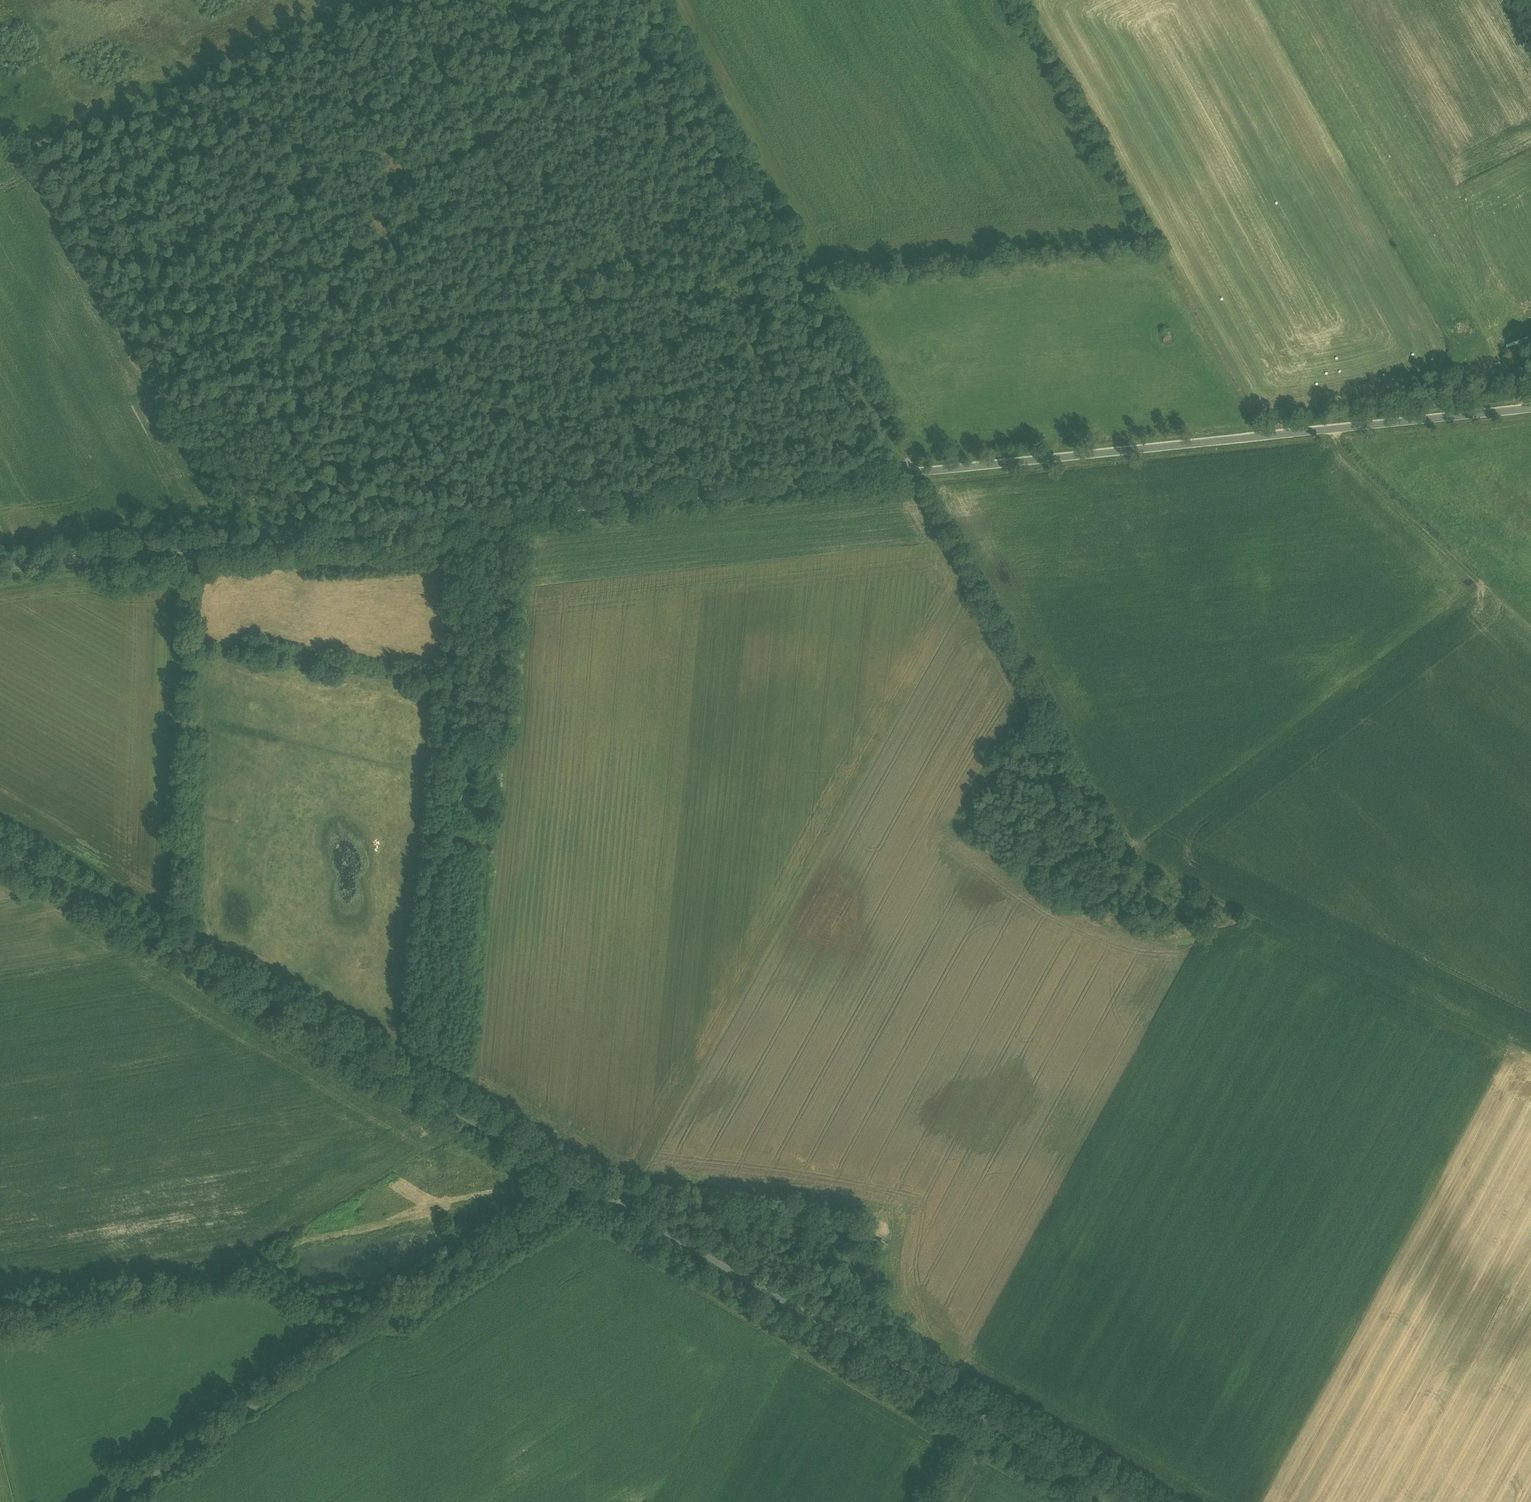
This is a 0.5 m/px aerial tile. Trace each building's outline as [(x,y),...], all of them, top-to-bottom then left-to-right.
[(1172,326),(1165,327),(1166,342),(1174,342),(1172,326)]
